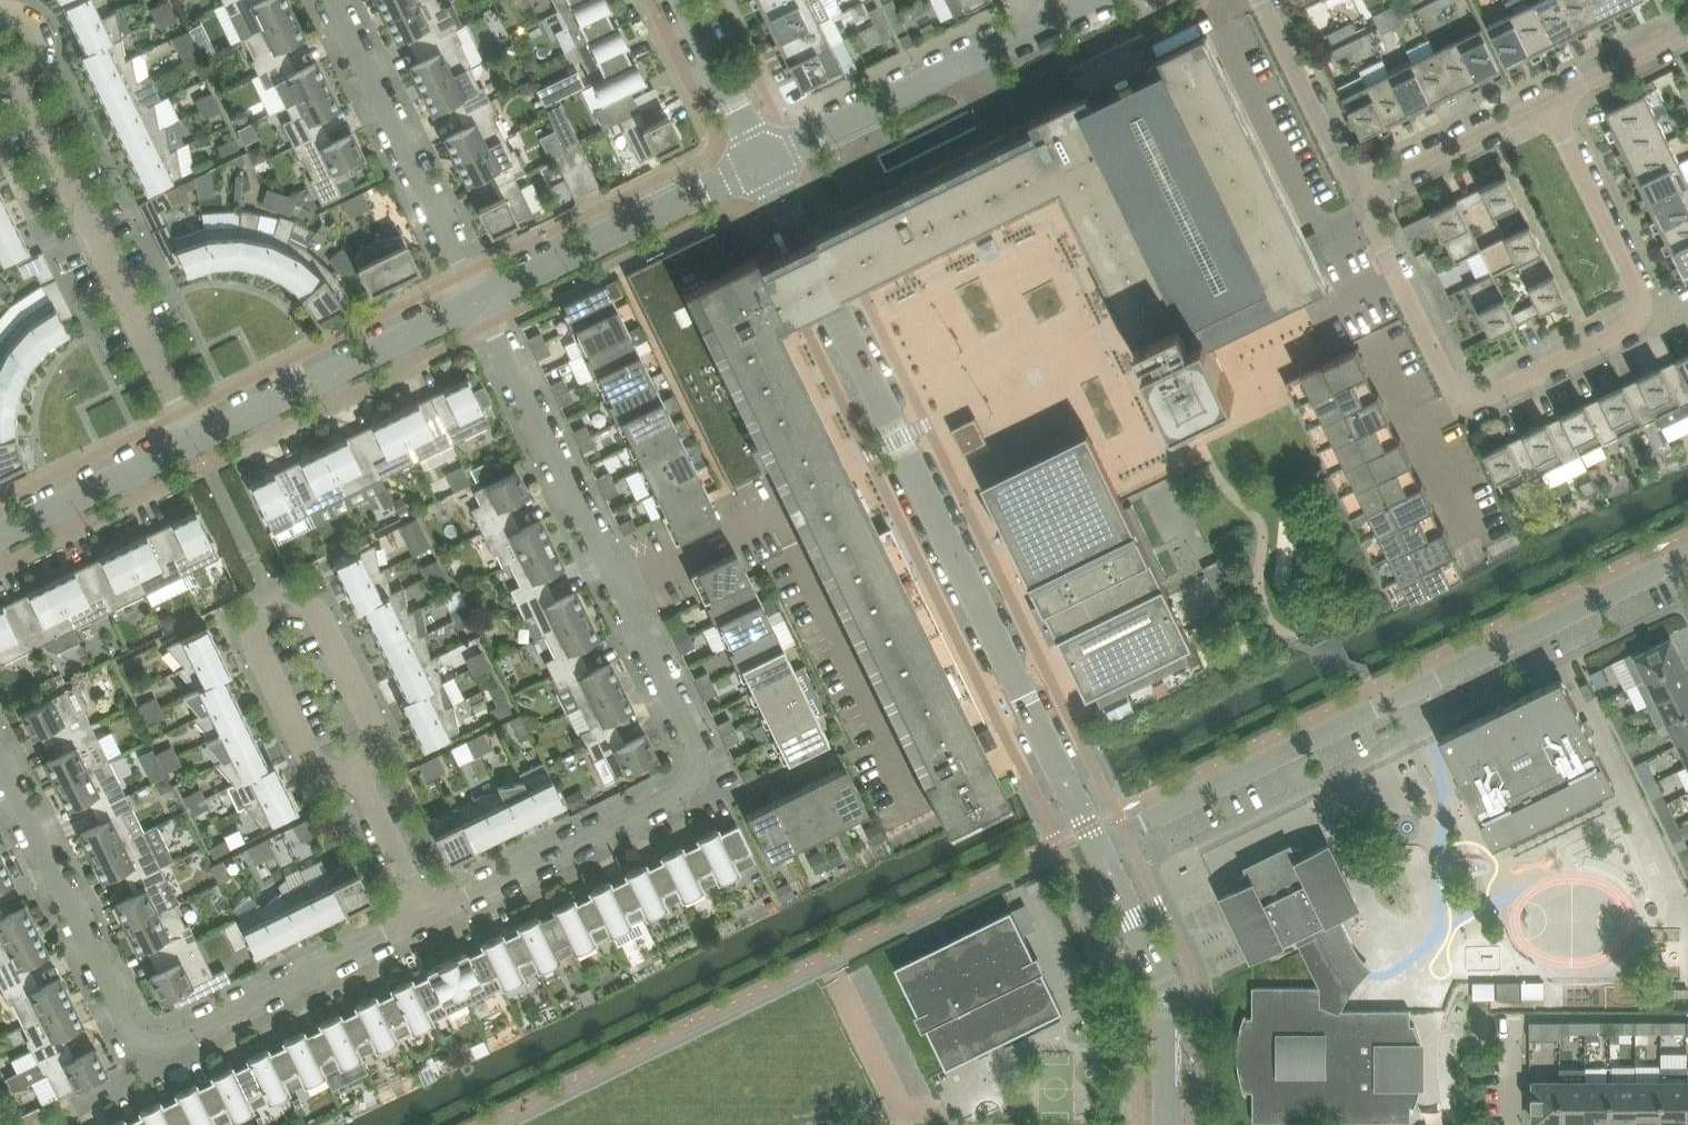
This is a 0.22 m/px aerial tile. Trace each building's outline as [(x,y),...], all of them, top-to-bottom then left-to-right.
[(76,28),(111,11),(108,0),(74,0),(65,4),(76,28)] [(151,8),(156,17),(172,9),(167,0),(151,8)] [(224,2),(231,16),(240,11),(251,33),(291,14),(288,7),(290,6),(287,0),(228,0),(224,2)] [(383,11),(386,9),(389,16),(421,0),(378,0),(383,11)] [(389,16),(392,23),(390,24),(398,41),(406,37),(412,49),(424,43),(456,27),(463,24),(453,3),(446,7),(445,5),(442,7),(438,0),(421,0),(389,16)] [(558,10),(579,0),(553,0),(558,10)] [(555,31),(565,52),(576,46),(613,28),(609,18),(605,11),(610,9),(606,0),(579,0),(558,10),(566,26),(555,31)] [(763,22),(809,0),(752,0),(756,8),(764,5),(770,17),(762,21),(763,22)] [(763,22),(767,31),(775,27),(782,41),(821,22),(831,17),(822,0),(809,0),(771,18),(763,22)] [(891,16),(900,12),(894,0),(892,0),(884,4),(891,16)] [(956,14),(985,0),(949,0),(956,14)] [(1301,10),(1321,0),(1296,0),(1301,10)] [(1425,5),(1429,14),(1442,8),(1438,0),(1435,0),(1425,5)] [(1507,2),(1512,14),(1531,53),(1535,61),(1544,57),(1540,49),(1554,42),(1535,3),(1533,0),(1511,0),(1507,2)] [(1535,3),(1554,42),(1558,50),(1567,46),(1563,38),(1577,31),(1562,0),(1540,0),(1535,3)] [(1577,31),(1581,39),(1590,35),(1586,27),(1599,20),(1603,28),(1604,28),(1590,0),(1562,0),(1577,31)] [(1604,28),(1613,23),(1609,15),(1621,9),(1625,17),(1626,17),(1618,0),(1590,0),(1604,28)] [(1626,17),(1635,12),(1631,4),(1640,0),(1618,0),(1626,17)] [(1400,3),(1387,10),(1391,19),(1404,12),(1400,3)] [(869,11),(876,24),(885,20),(878,6),(869,11)] [(111,11),(76,28),(83,41),(87,50),(87,51),(121,34),(131,29),(120,7),(111,11)] [(172,9),(156,17),(160,27),(176,19),(172,9)] [(1387,10),(1374,16),(1376,22),(1378,25),(1391,19),(1387,10)] [(900,12),(891,16),(899,33),(908,28),(900,12)] [(1404,12),(1391,19),(1396,28),(1408,21),(1404,12)] [(291,14),(251,33),(245,36),(256,58),(252,60),(259,74),(290,58),(284,46),(305,36),(297,19),(294,20),(291,14)] [(1531,53),(1512,14),(1488,25),(1511,73),(1521,68),(1518,60),(1531,53)] [(1391,19),(1378,25),(1379,27),(1383,34),(1396,28),(1391,19)] [(885,20),(876,24),(884,40),(893,36),(885,20)] [(786,50),(793,64),(833,45),(821,22),(782,41),(774,45),(778,54),(786,50)] [(1353,22),(1340,28),(1344,37),(1357,31),(1353,22)] [(585,65),(593,82),(636,61),(635,61),(631,63),(623,47),(628,45),(618,26),(613,28),(576,46),(585,66),(585,65)] [(418,62),(410,65),(418,82),(421,81),(424,88),(464,68),(453,46),(463,41),(456,27),(424,43),(412,49),(418,62)] [(1344,37),(1340,28),(1327,34),(1331,44),(1344,37)] [(1482,28),(1458,40),(1478,79),(1491,73),(1495,81),(1505,76),(1482,28)] [(894,187),(844,211),(848,219),(851,225),(871,266),(1013,196),(1068,170),(1141,319),(1138,320),(1129,325),(1124,327),(1125,329),(1132,325),(1138,338),(1139,338),(1134,341),(1134,339),(1132,340),(1143,361),(1141,362),(1142,363),(1146,361),(1150,370),(1152,369),(1165,395),(1163,396),(1176,421),(1235,392),(1212,343),(1328,286),(1327,285),(1321,272),(1318,266),(1306,241),(1305,239),(1304,237),(1205,36),(1205,35),(1157,58),(1149,41),(1144,31),(1068,69),(1073,79),(1081,96),(1014,129),(894,187)] [(910,33),(901,38),(906,49),(915,45),(910,33)] [(81,54),(92,77),(126,60),(121,34),(87,51),(81,54)] [(1360,37),(1347,43),(1352,52),(1365,46),(1360,37)] [(1458,40),(1436,51),(1455,91),(1469,84),(1473,92),(1482,87),(1478,79),(1458,40)] [(210,42),(198,48),(200,52),(202,57),(215,51),(210,42)] [(179,51),(184,60),(200,52),(196,45),(195,43),(179,51)] [(1352,52),(1347,43),(1334,50),(1338,59),(1352,52)] [(793,64),(785,68),(789,77),(797,73),(805,88),(844,69),(833,45),(793,64)] [(126,60),(92,77),(103,100),(149,77),(144,51),(126,60)] [(1436,51),(1413,62),(1432,102),(1446,95),(1450,103),(1459,99),(1455,91),(1436,51)] [(200,52),(184,60),(189,69),(205,62),(202,57),(200,52)] [(533,52),(522,57),(528,69),(539,64),(533,52)] [(296,71),(290,58),(259,74),(266,87),(275,83),(286,104),(326,85),(323,78),(325,77),(317,61),(296,71)] [(1384,60),(1361,71),(1362,74),(1367,84),(1387,124),(1388,123),(1397,119),(1401,117),(1404,125),(1413,121),(1409,113),(1390,73),(1384,60)] [(595,110),(603,127),(640,109),(630,88),(645,81),(636,61),(593,82),(603,102),(603,101),(605,105),(595,110)] [(1413,62),(1390,73),(1409,113),(1423,106),(1427,114),(1436,110),(1432,102),(1413,62)] [(453,102),(459,114),(491,99),(484,85),(481,87),(470,65),(464,68),(424,88),(427,94),(425,95),(433,112),(453,102)] [(1391,132),(1367,84),(1362,74),(1338,85),(1363,136),(1378,128),(1382,136),(1391,132)] [(149,77),(103,100),(115,122),(148,106),(154,103),(162,99),(151,76),(149,77)] [(550,83),(537,89),(544,105),(557,99),(550,83)] [(329,92),(326,85),(286,104),(293,118),(283,122),(294,145),(325,130),(319,117),(340,107),(332,90),(329,92)] [(196,99),(200,108),(216,100),(212,91),(196,99)] [(1606,131),(1610,140),(1618,136),(1658,117),(1646,93),(1607,112),(1614,127),(1606,131)] [(456,152),(459,159),(505,137),(494,115),(498,113),(491,99),(459,114),(465,127),(445,137),(453,154),(456,152)] [(216,100),(200,108),(205,118),(221,110),(216,100)] [(115,122),(126,145),(165,125),(165,124),(159,127),(154,103),(115,122)] [(640,109),(603,127),(603,128),(620,120),(639,160),(680,139),(668,115),(648,125),(640,109)] [(1617,154),(1621,163),(1630,159),(1669,139),(1658,117),(1618,136),(1625,150),(1617,154)] [(126,145),(137,168),(176,148),(176,147),(170,150),(165,125),(126,145)] [(572,129),(560,135),(566,145),(577,140),(572,129)] [(331,142),(325,130),(294,145),(301,159),(304,157),(314,177),(310,179),(322,203),(344,193),(344,191),(341,192),(331,172),(364,156),(363,155),(361,156),(357,150),(360,149),(352,132),(331,142)] [(218,145),(223,155),(239,147),(234,137),(218,145)] [(505,137),(459,159),(462,166),(460,167),(468,184),(478,178),(484,191),(494,186),(515,176),(516,177),(526,171),(516,151),(515,148),(511,150),(505,137)] [(1628,176),(1633,185),(1641,181),(1680,162),(1669,139),(1630,159),(1636,173),(1628,176)] [(565,146),(567,150),(587,190),(599,185),(577,140),(566,145),(565,146)] [(262,144),(248,151),(255,164),(269,158),(262,144)] [(562,146),(546,153),(549,158),(564,150),(562,146)] [(176,148),(137,168),(148,191),(182,175),(176,148)] [(567,150),(555,156),(575,196),(587,190),(567,150)] [(1639,199),(1644,208),(1652,204),(1687,187),(1687,158),(1680,162),(1641,181),(1647,195),(1639,199)] [(1499,180),(1481,188),(1506,237),(1532,225),(1509,179),(1508,175),(1499,180)] [(206,176),(195,178),(198,197),(210,194),(206,176)] [(490,202),(479,207),(491,232),(533,212),(516,177),(515,176),(494,186),(484,191),(490,202)] [(299,191),(296,197),(313,209),(318,206),(308,186),(299,191)] [(1655,231),(1663,227),(1687,215),(1687,187),(1652,204),(1659,218),(1651,222),(1655,231)] [(166,190),(140,203),(153,231),(170,265),(182,259),(188,273),(213,265),(205,227),(192,231),(173,238),(168,224),(161,211),(173,205),(166,190)] [(363,191),(353,195),(361,211),(371,207),(363,191)] [(277,192),(272,209),(281,212),(287,195),(277,192)] [(1473,192),(1458,200),(1462,209),(1478,201),(1473,192)] [(287,195),(281,212),(290,215),(296,198),(287,195)] [(361,211),(353,195),(344,200),(352,216),(361,211)] [(1458,200),(1432,212),(1439,226),(1456,262),(1481,250),(1462,209),(1458,200)] [(17,227),(6,204),(0,207),(0,235),(17,227)] [(238,263),(262,268),(274,232),(257,228),(260,212),(241,208),(240,225),(238,263)] [(274,232),(262,268),(284,279),(306,247),(289,239),(296,220),(280,214),(280,216),(274,232)] [(1413,242),(1437,231),(1429,214),(1406,225),(1413,242)] [(1666,254),(1674,250),(1687,243),(1687,215),(1663,227),(1670,241),(1662,245),(1666,254)] [(714,230),(626,273),(729,482),(731,487),(769,468),(775,465),(779,463),(785,475),(794,493),(799,503),(848,479),(843,469),(834,451),(775,330),(801,317),(831,303),(861,288),(865,286),(878,280),(871,266),(851,225),(848,219),(831,228),(802,242),(771,257),(758,264),(754,256),(732,266),(714,230)] [(213,265),(238,263),(240,225),(205,227),(213,265)] [(1481,250),(1492,273),(1517,262),(1544,249),(1532,225),(1506,237),(1481,250)] [(0,235),(0,264),(28,250),(17,227),(0,235)] [(402,234),(375,239),(395,279),(418,268),(402,234)] [(395,279),(375,239),(354,257),(371,291),(395,279)] [(1673,267),(1678,277),(1687,272),(1687,243),(1674,250),(1675,251),(1677,255),(1681,264),(1673,267)] [(284,279),(303,296),(332,270),(306,247),(284,279)] [(342,247),(329,259),(336,267),(349,255),(342,247)] [(1544,249),(1517,262),(1537,302),(1542,311),(1557,304),(1559,303),(1568,298),(1566,295),(1544,249)] [(43,250),(17,263),(24,278),(36,272),(42,285),(50,297),(33,309),(21,317),(47,346),(68,332),(62,318),(73,312),(57,278),(43,250)] [(1419,258),(1428,276),(1436,272),(1427,254),(1419,258)] [(349,255),(336,267),(343,275),(356,263),(349,255)] [(332,270),(303,296),(317,317),(352,300),(332,270)] [(1428,276),(1439,300),(1448,296),(1436,272),(1428,276)] [(1513,313),(1492,273),(1468,285),(1492,335),(1518,323),(1513,313)] [(1,293),(9,286),(0,276),(0,292),(1,293)] [(563,312),(571,329),(617,307),(612,298),(622,293),(615,279),(605,284),(605,283),(563,303),(567,310),(563,312)] [(1448,296),(1439,300),(1448,317),(1456,313),(1448,296)] [(1533,304),(1513,313),(1518,323),(1538,313),(1533,304)] [(580,337),(586,351),(628,330),(617,307),(571,329),(576,339),(580,337)] [(0,341),(0,344),(30,365),(47,346),(21,317),(0,341)] [(589,356),(586,358),(594,376),(639,353),(635,345),(645,340),(638,326),(628,330),(586,351),(589,356)] [(528,338),(533,348),(546,342),(541,331),(528,338)] [(546,342),(533,348),(538,359),(552,352),(546,342)] [(19,387),(30,365),(0,344),(0,380),(19,387)] [(1286,382),(1297,405),(1367,371),(1367,372),(1369,371),(1358,347),(1330,360),(1286,382)] [(602,383),(609,397),(651,377),(639,353),(594,376),(599,385),(602,383)] [(1677,359),(1687,381),(1687,353),(1677,359)] [(1639,378),(1658,417),(1663,427),(1687,415),(1687,381),(1677,359),(1676,359),(1677,360),(1663,367),(1663,366),(1639,378)] [(1297,405),(1308,427),(1378,393),(1367,372),(1367,371),(1297,405)] [(468,377),(431,395),(454,442),(491,424),(482,407),(475,391),(469,379),(468,377)] [(551,384),(556,395),(569,388),(564,377),(551,384)] [(608,405),(617,422),(662,400),(651,377),(609,397),(612,403),(608,405)] [(1624,384),(1600,396),(1620,436),(1658,417),(1639,378),(1638,378),(1639,379),(1625,386),(1624,384)] [(14,411),(19,387),(0,380),(0,410),(14,411)] [(484,387),(475,391),(482,407),(492,402),(484,387)] [(569,388),(556,395),(561,405),(574,398),(569,388)] [(1308,427),(1319,450),(1389,416),(1389,417),(1391,415),(1384,401),(1382,402),(1378,393),(1308,427)] [(431,395),(395,413),(418,460),(454,442),(431,395)] [(628,444),(628,445),(685,417),(684,417),(673,422),(669,413),(680,408),(673,395),(662,400),(617,422),(621,431),(625,429),(631,442),(628,444)] [(1586,403),(1562,415),(1581,454),(1620,436),(1600,396),(1600,397),(1600,398),(1587,404),(1586,403)] [(16,436),(14,411),(0,410),(0,439),(16,436)] [(395,413),(359,431),(382,477),(418,460),(395,413)] [(1548,422),(1524,434),(1543,473),(1581,454),(1562,415),(1561,415),(1562,416),(1548,423),(1548,422)] [(976,416),(952,428),(964,453),(988,441),(976,416)] [(1319,450),(1330,472),(1400,438),(1389,417),(1389,416),(1319,450)] [(639,467),(639,468),(685,446),(680,437),(691,431),(685,417),(628,445),(633,454),(636,452),(643,465),(639,467)] [(573,430),(578,441),(592,434),(587,424),(573,430)] [(359,431),(323,448),(346,495),(382,477),(359,431)] [(1089,431),(983,483),(989,493),(1007,530),(1009,534),(1013,544),(1042,603),(1059,638),(1078,677),(1088,697),(1098,693),(1102,702),(1103,702),(1098,692),(1132,675),(1134,680),(1153,671),(1150,666),(1184,650),(1189,660),(1185,650),(1194,646),(1173,602),(1169,595),(1162,580),(1169,577),(1168,576),(1133,505),(1133,504),(1126,507),(1123,501),(1123,499),(1089,431)] [(592,434),(578,441),(584,451),(597,445),(592,434)] [(1543,473),(1524,434),(1523,434),(1524,435),(1485,454),(1504,492),(1543,473)] [(0,439),(0,472),(24,461),(16,436),(0,439)] [(1330,472),(1341,494),(1410,460),(1411,461),(1413,460),(1406,446),(1404,447),(1400,438),(1330,472)] [(650,490),(651,491),(696,469),(685,446),(639,468),(644,477),(648,476),(654,489),(650,490)] [(323,448),(287,466),(310,512),(346,495),(323,448)] [(1341,494),(1352,517),(1421,483),(1411,461),(1410,460),(1341,494)] [(487,462),(472,469),(477,480),(492,472),(487,462)] [(310,512),(287,466),(250,484),(251,485),(273,530),(310,512)] [(463,466),(446,474),(454,491),(471,482),(463,466)] [(696,469),(651,491),(655,501),(659,499),(665,512),(662,513),(675,541),(720,519),(696,469)] [(472,508),(483,531),(514,516),(508,504),(529,494),(521,477),(518,478),(515,472),(518,471),(517,470),(475,490),(481,504),(472,508)] [(596,477),(601,487),(614,480),(609,470),(596,477)] [(346,495),(351,505),(387,488),(382,477),(346,495)] [(921,777),(938,812),(945,827),(1008,796),(983,746),(996,740),(995,739),(994,739),(990,732),(987,725),(988,724),(988,723),(987,723),(890,526),(875,533),(848,479),(799,503),(816,538),(827,532),(936,754),(921,762),(927,774),(921,777)] [(1593,479),(1581,485),(1585,495),(1597,489),(1593,479)] [(614,480),(601,487),(606,498),(620,491),(614,480)] [(1352,517),(1363,539),(1432,505),(1433,506),(1435,505),(1428,490),(1426,492),(1421,483),(1352,517)] [(388,491),(379,496),(385,508),(394,504),(388,491)] [(346,495),(310,512),(316,525),(352,507),(351,505),(346,495)] [(402,495),(393,500),(400,514),(409,510),(402,495)] [(1363,539),(1374,561),(1443,527),(1433,506),(1432,505),(1363,539)] [(197,510),(160,528),(182,575),(219,557),(197,512),(198,511),(197,510)] [(316,525),(310,512),(273,530),(279,543),(316,525)] [(504,566),(510,562),(550,543),(547,536),(549,535),(541,519),(520,528),(514,516),(483,531),(494,554),(497,552),(504,566)] [(632,516),(619,523),(624,534),(637,527),(632,516)] [(417,518),(400,526),(405,536),(422,527),(417,518)] [(431,546),(422,527),(405,536),(414,554),(431,546)] [(1374,561),(1385,584),(1454,550),(1455,551),(1457,550),(1450,535),(1448,536),(1443,527),(1374,561)] [(160,528),(124,546),(146,592),(153,605),(189,588),(182,575),(160,528)] [(335,563),(347,587),(387,567),(387,566),(381,569),(376,543),(335,563)] [(511,589),(518,603),(549,587),(543,575),(564,565),(555,548),(553,550),(550,543),(510,562),(521,584),(511,589)] [(124,546),(88,563),(111,610),(146,592),(124,546)] [(707,605),(715,622),(760,600),(736,550),(691,573),(704,600),(708,598),(710,603),(707,605)] [(1454,550),(1385,584),(1396,606),(1415,596),(1416,597),(1466,573),(1455,551),(1454,550)] [(284,559),(287,564),(295,561),(293,556),(284,559)] [(438,559),(421,567),(426,576),(442,568),(438,559)] [(1221,559),(1212,563),(1204,567),(1223,607),(1240,599),(1221,559)] [(88,563),(52,581),(75,627),(111,610),(88,563)] [(381,570),(347,587),(358,610),(364,607),(392,593),(392,592),(390,584),(387,567),(381,570)] [(442,568),(426,576),(431,586),(447,578),(442,568)] [(52,581),(16,598),(39,645),(43,643),(45,642),(47,647),(58,651),(80,641),(73,628),(75,627),(52,581)] [(392,593),(364,607),(364,608),(369,616),(375,629),(409,613),(409,612),(408,605),(404,587),(392,593)] [(549,587),(518,603),(525,617),(535,639),(545,634),(585,614),(581,608),(584,607),(576,590),(555,600),(549,587)] [(443,597),(448,607),(463,599),(458,589),(443,597)] [(723,630),(730,644),(772,623),(767,615),(778,610),(771,595),(760,600),(715,622),(720,632),(723,630)] [(16,598),(0,606),(0,659),(2,663),(39,645),(16,598)] [(448,607),(453,616),(468,609),(463,599),(448,607)] [(409,613),(375,629),(386,652),(426,632),(428,632),(423,610),(422,611),(421,607),(415,610),(409,613)] [(468,609),(453,616),(459,627),(473,620),(468,609)] [(546,660),(553,674),(584,659),(578,646),(599,637),(590,620),(588,621),(585,614),(545,634),(556,656),(546,660)] [(167,615),(160,618),(166,630),(179,624),(176,617),(167,615)] [(729,652),(737,669),(783,646),(772,623),(730,644),(733,650),(729,652)] [(671,631),(677,641),(690,635),(685,624),(671,631)] [(167,646),(185,666),(219,650),(207,626),(167,646)] [(386,652),(397,675),(438,655),(437,654),(431,657),(426,632),(386,652)] [(690,635),(677,641),(682,652),(695,645),(690,635)] [(1625,656),(1613,662),(1626,689),(1638,683),(1639,683),(1682,661),(1671,639),(1649,650),(1643,653),(1641,648),(1625,656)] [(748,691),(749,692),(794,669),(783,646),(737,669),(742,678),(746,676),(752,689),(748,691)] [(185,666),(179,669),(190,682),(196,688),(196,689),(230,672),(219,650),(185,666)] [(482,650),(467,657),(471,667),(487,659),(482,650)] [(119,662),(124,672),(141,664),(136,653),(119,662)] [(402,700),(402,701),(443,681),(438,655),(397,675),(408,697),(402,700)] [(487,659),(471,667),(477,677),(492,670),(487,659)] [(584,659),(553,674),(559,688),(556,690),(567,713),(580,706),(580,705),(620,686),(616,679),(619,678),(611,662),(590,671),(584,659)] [(1638,683),(1648,705),(1659,699),(1687,685),(1687,673),(1682,661),(1639,683),(1638,683)] [(753,690),(749,692),(754,701),(757,699),(760,705),(761,707),(763,712),(764,713),(806,693),(814,689),(803,665),(794,669),(753,690)] [(1602,668),(1592,673),(1599,686),(1609,682),(1602,668)] [(694,677),(699,687),(713,681),(708,671),(694,677)] [(194,717),(195,717),(235,698),(224,676),(230,673),(230,672),(184,695),(201,714),(194,717)] [(52,674),(37,682),(41,690),(56,682),(52,674)] [(1441,732),(1439,733),(1441,736),(1441,737),(1466,789),(1464,790),(1465,792),(1467,791),(1473,803),(1494,848),(1555,819),(1556,822),(1558,821),(1556,818),(1617,789),(1591,735),(1594,733),(1587,719),(1584,720),(1569,691),(1563,677),(1502,707),(1501,703),(1500,704),(1501,707),(1442,736),(1441,732)] [(402,701),(413,724),(454,704),(454,703),(447,706),(443,681),(402,701)] [(713,681),(699,687),(704,698),(718,692),(713,681)] [(1595,695),(1589,681),(1581,685),(1587,699),(1595,695)] [(498,684),(489,688),(498,705),(492,708),(497,718),(512,711),(498,684)] [(1648,705),(1659,726),(1660,726),(1669,721),(1687,712),(1687,685),(1659,699),(1648,705)] [(581,732),(588,746),(619,730),(613,718),(634,708),(625,691),(623,693),(620,686),(580,705),(580,706),(591,727),(581,732)] [(42,702),(22,712),(22,713),(25,712),(28,718),(25,719),(34,736),(41,732),(47,745),(60,738),(91,723),(86,712),(88,706),(88,701),(84,692),(80,689),(74,687),(64,691),(42,702)] [(764,713),(760,715),(765,724),(768,723),(775,736),(817,716),(825,712),(814,689),(806,693),(764,713)] [(122,693),(118,702),(121,708),(131,703),(125,691),(122,693)] [(1615,695),(1605,700),(1611,713),(1622,708),(1615,695)] [(156,696),(140,704),(145,714),(161,706),(156,696)] [(206,739),(206,740),(246,721),(235,698),(195,717),(212,736),(206,739)] [(454,704),(413,724),(425,747),(459,730),(454,704)] [(161,706),(145,714),(150,724),(166,716),(161,706)] [(1680,743),(1687,739),(1687,712),(1669,721),(1680,743)] [(510,718),(518,736),(529,731),(521,713),(510,718)] [(775,736),(771,738),(776,748),(780,746),(787,760),(829,740),(817,716),(775,736)] [(717,723),(722,734),(735,727),(730,717),(717,723)] [(217,762),(217,763),(257,743),(246,721),(206,740),(223,759),(217,762)] [(53,757),(46,761),(54,778),(56,776),(60,783),(109,759),(98,737),(91,723),(60,738),(47,745),(53,757)] [(1629,724),(1619,729),(1626,742),(1636,737),(1629,724)] [(735,727),(722,734),(727,744),(741,738),(735,727)] [(619,730),(588,746),(594,760),(605,782),(615,778),(658,757),(657,756),(654,757),(651,751),(654,750),(646,733),(625,743),(619,730)] [(484,732),(475,736),(482,752),(492,748),(484,732)] [(482,752),(475,736),(465,741),(473,757),(482,752)] [(1636,737),(1626,742),(1633,756),(1643,751),(1636,737)] [(1687,759),(1687,739),(1680,743),(1687,759)] [(217,763),(235,783),(268,766),(257,743),(217,763)] [(173,746),(157,754),(161,763),(177,755),(173,746)] [(153,749),(138,756),(151,781),(165,774),(153,749)] [(438,754),(429,758),(437,775),(446,770),(438,754)] [(177,755),(161,763),(166,772),(182,764),(177,755)] [(437,775),(429,758),(420,763),(428,779),(437,775)] [(89,797),(95,810),(126,794),(109,759),(60,783),(63,789),(60,791),(68,807),(89,797)] [(544,761),(520,772),(521,774),(524,780),(541,814),(564,803),(555,783),(548,768),(544,761)] [(235,783),(227,786),(238,809),(246,805),(252,802),(286,786),(274,763),(268,766),(235,783)] [(753,764),(740,771),(745,781),(758,775),(753,764)] [(846,765),(817,779),(839,825),(849,820),(847,817),(852,814),(854,817),(868,811),(846,765)] [(1641,773),(1647,785),(1658,780),(1652,768),(1641,773)] [(523,780),(498,785),(518,825),(541,814),(521,774),(520,774),(523,780)] [(167,777),(156,782),(161,792),(172,787),(167,777)] [(817,779),(794,791),(816,836),(825,832),(824,828),(836,822),(838,825),(839,825),(817,779)] [(1658,780),(1647,785),(1654,799),(1665,794),(1658,780)] [(500,791),(476,796),(495,836),(518,825),(498,785),(497,785),(500,791)] [(286,786),(246,805),(263,826),(297,810),(286,786)] [(185,795),(189,805),(206,797),(201,787),(185,795)] [(580,789),(566,796),(572,809),(587,802),(580,789)] [(794,791),(771,802),(793,848),(802,843),(800,839),(813,833),(815,836),(816,836),(794,791)] [(91,848),(95,854),(144,830),(126,794),(95,810),(101,822),(81,832),(89,849),(91,848)] [(478,802),(453,807),(473,848),(495,836),(476,796),(475,796),(478,802)] [(206,797),(189,805),(194,815),(211,807),(206,797)] [(793,848),(771,802),(747,814),(769,859),(779,854),(777,851),(790,844),(792,848),(793,848)] [(473,848),(453,807),(452,807),(455,813),(429,818),(449,859),(473,848)] [(1662,816),(1668,828),(1679,823),(1673,811),(1662,816)] [(313,815),(304,820),(312,836),(321,831),(313,815)] [(312,836),(304,820),(294,825),(302,841),(312,836)] [(879,822),(865,828),(873,845),(887,838),(879,822)] [(1679,823),(1668,828),(1675,842),(1686,837),(1679,823)] [(144,830),(95,854),(98,861),(95,862),(103,879),(124,869),(130,881),(161,866),(174,859),(157,824),(144,830)] [(718,828),(699,837),(701,842),(719,880),(739,871),(738,870),(756,861),(738,824),(720,833),(718,828)] [(225,836),(226,838),(231,848),(245,842),(239,829),(225,836)] [(231,848),(226,838),(209,846),(214,857),(231,848)] [(267,838),(258,842),(266,859),(276,854),(267,838)] [(258,842),(248,847),(257,864),(266,859),(258,842)] [(682,846),(663,855),(665,860),(683,897),(703,888),(702,888),(719,880),(701,842),(684,850),(682,846)] [(1246,885),(1223,896),(1237,924),(1253,958),(1296,937),(1320,986),(1253,986),(1253,998),(1253,1016),(1246,1016),(1247,1014),(1246,1013),(1243,1022),(1240,1035),(1238,1048),(1238,1053),(1238,1059),(1240,1072),(1243,1085),(1246,1093),(1247,1093),(1247,1090),(1254,1090),(1254,1109),(1254,1121),(1357,1121),(1363,1121),(1409,1120),(1412,1120),(1412,1114),(1418,1099),(1422,1083),(1423,1074),(1424,1065),(1423,1055),(1422,1046),(1418,1030),(1411,1015),(1411,1009),(1343,1009),(1348,1000),(1353,991),(1359,983),(1358,982),(1353,988),(1349,994),(1339,987),(1341,983),(1344,978),(1347,975),(1350,972),(1353,968),(1356,965),(1359,962),(1362,959),(1363,958),(1363,957),(1362,958),(1341,915),(1360,906),(1329,844),(1306,855),(1302,847),(1304,847),(1303,846),(1295,847),(1286,849),(1278,852),(1277,852),(1269,856),(1262,860),(1261,860),(1254,865),(1247,870),(1240,877),(1242,878),(1243,877),(1246,885)] [(838,846),(824,853),(831,866),(844,859),(838,846)] [(821,850),(808,857),(816,873),(829,866),(821,850)] [(351,857),(331,875),(347,909),(371,897),(351,857)] [(14,880),(6,864),(3,865),(0,859),(0,887),(14,880)] [(322,859),(300,870),(305,880),(308,886),(324,920),(347,909),(331,875),(328,869),(327,870),(322,859)] [(646,863),(627,873),(629,877),(647,915),(667,906),(666,905),(683,897),(683,898),(683,897),(665,860),(648,868),(646,863)] [(221,861),(212,865),(220,881),(229,876),(221,861)] [(126,919),(130,926),(172,905),(179,902),(161,866),(130,881),(136,894),(116,904),(124,920),(126,919)] [(324,920),(305,880),(294,889),(289,877),(280,884),(283,891),(282,891),(302,931),(324,920)] [(610,881),(591,890),(593,895),(611,932),(618,945),(648,932),(641,918),(647,915),(629,877),(612,885),(610,881)] [(789,881),(776,888),(782,900),(795,894),(789,881)] [(260,902),(259,902),(279,942),(302,931),(282,891),(263,908),(260,902)] [(574,898),(555,908),(557,912),(576,950),(595,941),(595,940),(611,932),(593,895),(576,903),(574,898)] [(279,942),(259,902),(239,920),(255,954),(279,942)] [(35,930),(32,923),(34,922),(26,905),(5,915),(0,904),(0,947),(35,930)] [(1025,904),(1013,910),(1025,934),(1037,928),(1025,904)] [(134,924),(130,926),(133,932),(130,934),(138,950),(147,946),(153,959),(165,953),(196,937),(189,924),(182,927),(181,924),(172,905),(134,924)] [(896,965),(919,1012),(947,1070),(979,1054),(978,1052),(983,1049),(988,1047),(989,1049),(1063,1012),(1025,934),(1013,910),(1013,908),(938,945),(939,947),(929,952),(928,950),(896,965)] [(538,916),(519,925),(521,930),(540,968),(559,958),(575,950),(576,950),(557,912),(540,921),(538,916)] [(237,920),(225,926),(230,936),(241,930),(237,920)] [(3,990),(34,974),(28,962),(49,952),(41,935),(38,936),(35,930),(0,947),(0,959),(1,962),(0,963),(0,984),(3,990)] [(502,933),(483,943),(485,948),(504,985),(523,976),(523,975),(539,968),(540,968),(521,930),(505,938),(502,933)] [(159,971),(151,975),(159,992),(161,991),(164,997),(162,998),(162,999),(170,995),(176,1007),(232,980),(226,967),(204,977),(198,966),(208,961),(198,941),(196,937),(165,953),(153,959),(159,971)] [(466,951),(447,960),(468,1003),(487,993),(503,985),(503,986),(504,985),(485,948),(469,956),(466,951)] [(430,975),(414,983),(432,1020),(433,1020),(432,1019),(448,1011),(449,1012),(468,1003),(447,960),(428,970),(430,975)] [(13,1002),(24,1024),(70,1001),(66,995),(69,993),(61,977),(40,987),(34,974),(3,990),(10,1004),(13,1002)] [(394,992),(378,1000),(396,1038),(397,1037),(396,1037),(412,1029),(413,1029),(432,1020),(414,983),(411,978),(392,987),(394,992)] [(1474,982),(1474,999),(1496,999),(1496,983),(1474,982)] [(1498,982),(1498,1000),(1521,1000),(1521,982),(1498,982)] [(1522,982),(1522,999),(1545,999),(1545,982),(1522,982)] [(358,1010),(342,1018),(360,1056),(361,1055),(396,1038),(378,1000),(375,995),(356,1005),(358,1010)] [(27,1039),(38,1061),(69,1046),(63,1033),(84,1023),(75,1007),(73,1008),(70,1001),(24,1024),(30,1037),(27,1039)] [(306,1035),(324,1073),(325,1073),(325,1072),(341,1065),(360,1056),(342,1018),(339,1013),(320,1022),(322,1027),(316,1030),(312,1032),(306,1035)] [(1530,1021),(1530,1039),(1561,1039),(1561,1021),(1530,1021)] [(1570,1033),(1587,1033),(1587,1021),(1570,1021),(1570,1033)] [(1587,1021),(1587,1033),(1602,1033),(1602,1021),(1587,1021)] [(1637,1033),(1638,1021),(1621,1021),(1621,1033),(1637,1033)] [(1652,1021),(1638,1021),(1637,1033),(1653,1033),(1652,1021)] [(1687,1033),(1687,1021),(1672,1021),(1672,1033),(1687,1033)] [(268,1048),(288,1091),(289,1090),(305,1082),(305,1083),(324,1073),(303,1031),(284,1040),(287,1045),(271,1053),(268,1048)] [(28,1083),(48,1073),(59,1096),(108,1073),(96,1048),(75,1058),(69,1046),(6,1077),(13,1090),(30,1087),(28,1083)] [(232,1065),(232,1066),(252,1108),(253,1108),(269,1100),(288,1091),(268,1048),(248,1058),(251,1062),(235,1070),(232,1065)] [(1663,1081),(1663,1121),(1676,1121),(1676,1123),(1687,1123),(1687,1116),(1687,1068),(1687,1065),(1663,1065),(1663,1081)] [(196,1083),(216,1124),(217,1124),(233,1117),(233,1118),(252,1108),(232,1066),(212,1075),(215,1080),(199,1088),(196,1083)] [(1587,1068),(1561,1068),(1561,1081),(1561,1121),(1574,1121),(1574,1124),(1587,1124),(1587,1081),(1587,1068)] [(1587,1081),(1587,1124),(1599,1124),(1599,1121),(1612,1121),(1612,1081),(1611,1081),(1611,1068),(1587,1068),(1587,1081)] [(378,1073),(371,1076),(374,1082),(381,1078),(378,1073)] [(1535,1121),(1561,1121),(1561,1081),(1535,1081),(1535,1094),(1532,1094),(1532,1108),(1535,1108),(1535,1121)] [(1612,1081),(1612,1121),(1625,1121),(1625,1124),(1637,1124),(1637,1081),(1612,1081)] [(1663,1081),(1637,1081),(1637,1124),(1650,1124),(1650,1121),(1663,1121),(1663,1081)] [(160,1101),(172,1124),(216,1124),(196,1083),(176,1093),(179,1098),(163,1105),(160,1101)] [(126,1123),(127,1124),(172,1124),(160,1101),(141,1110),(143,1115),(126,1123)] [(16,1105),(11,1108),(15,1117),(24,1113),(21,1107),(16,1105)] [(18,1124),(50,1124),(40,1105),(24,1113),(15,1117),(14,1118),(18,1124)]
